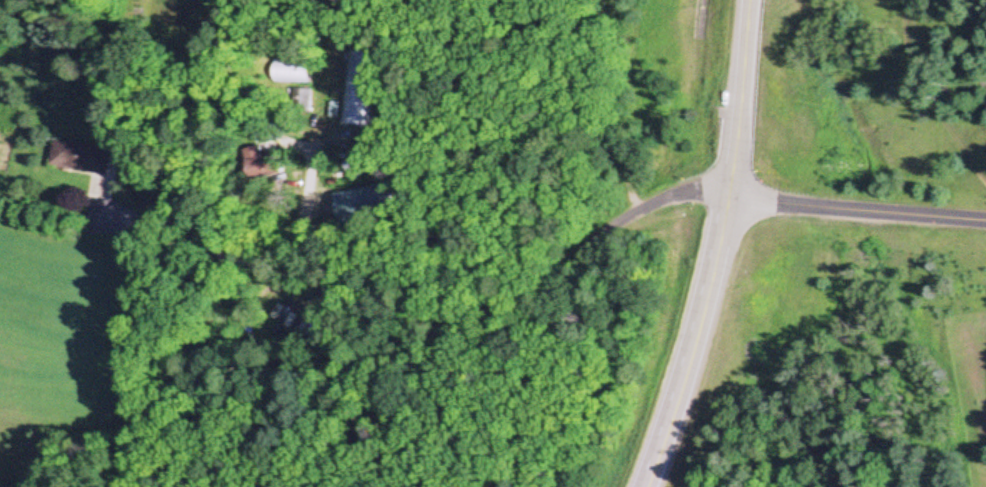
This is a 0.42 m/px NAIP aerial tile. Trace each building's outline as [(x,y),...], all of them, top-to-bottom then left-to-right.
[(340,126),(372,129),(380,54),(348,50),(340,126)] [(275,86),(311,86),(311,64),(275,64),(275,86)] [(311,117),(311,90),(293,90),(293,117),(311,117)] [(49,167),(106,177),(110,152),(53,142),(49,167)] [(269,178),(271,151),(250,150),(249,177),(269,178)] [(361,171),(357,161),(348,164),(352,175),(361,171)]
